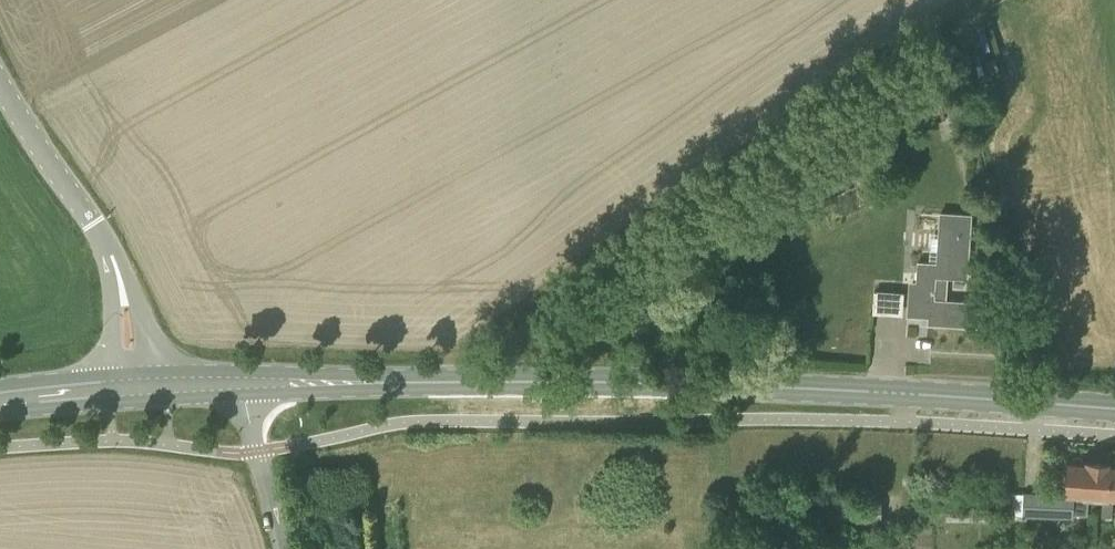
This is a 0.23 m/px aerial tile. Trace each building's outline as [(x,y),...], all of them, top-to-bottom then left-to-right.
[(967,278),(971,215),(941,213),(938,263),(919,262),(917,288),(909,287),(907,315),(932,317),(932,324),(984,327),(985,302),(945,300),(947,276),(967,278)] [(870,310),(900,311),(901,288),(870,287),(870,310)] [(1095,497),(1097,461),(1083,460),(1081,456),(1074,455),(1071,459),(1068,495),(1062,494),(1062,493),(1011,492),(1011,515),(1059,517),(1060,511),(1072,512),(1072,513),(1086,514),(1088,496),(1095,497)] [(1095,497),(1102,498),(1101,515),(1111,516),(1112,498),(1114,499),(1114,459),(1111,462),(1097,461),(1095,497)]
